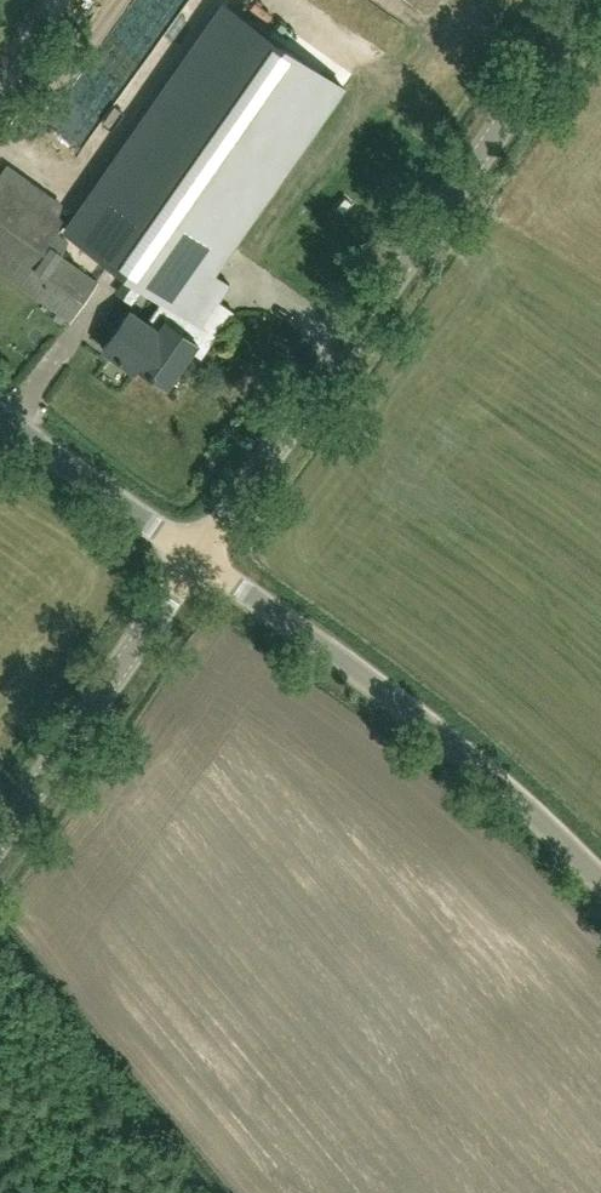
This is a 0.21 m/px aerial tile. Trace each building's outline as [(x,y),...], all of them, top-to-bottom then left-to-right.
[(125,212),(96,253),(148,289),(104,350),(132,370),(136,364),(167,386),(191,353),(181,345),(196,324),(200,327),(230,285),(189,256),(208,229),(223,240),(336,81),(228,6),(97,192),(125,212)] [(62,255),(63,253),(75,227),(0,173),(0,272),(71,321),(99,282),(62,255)] [(343,211),(351,202),(345,198),(338,207),(343,211)]
